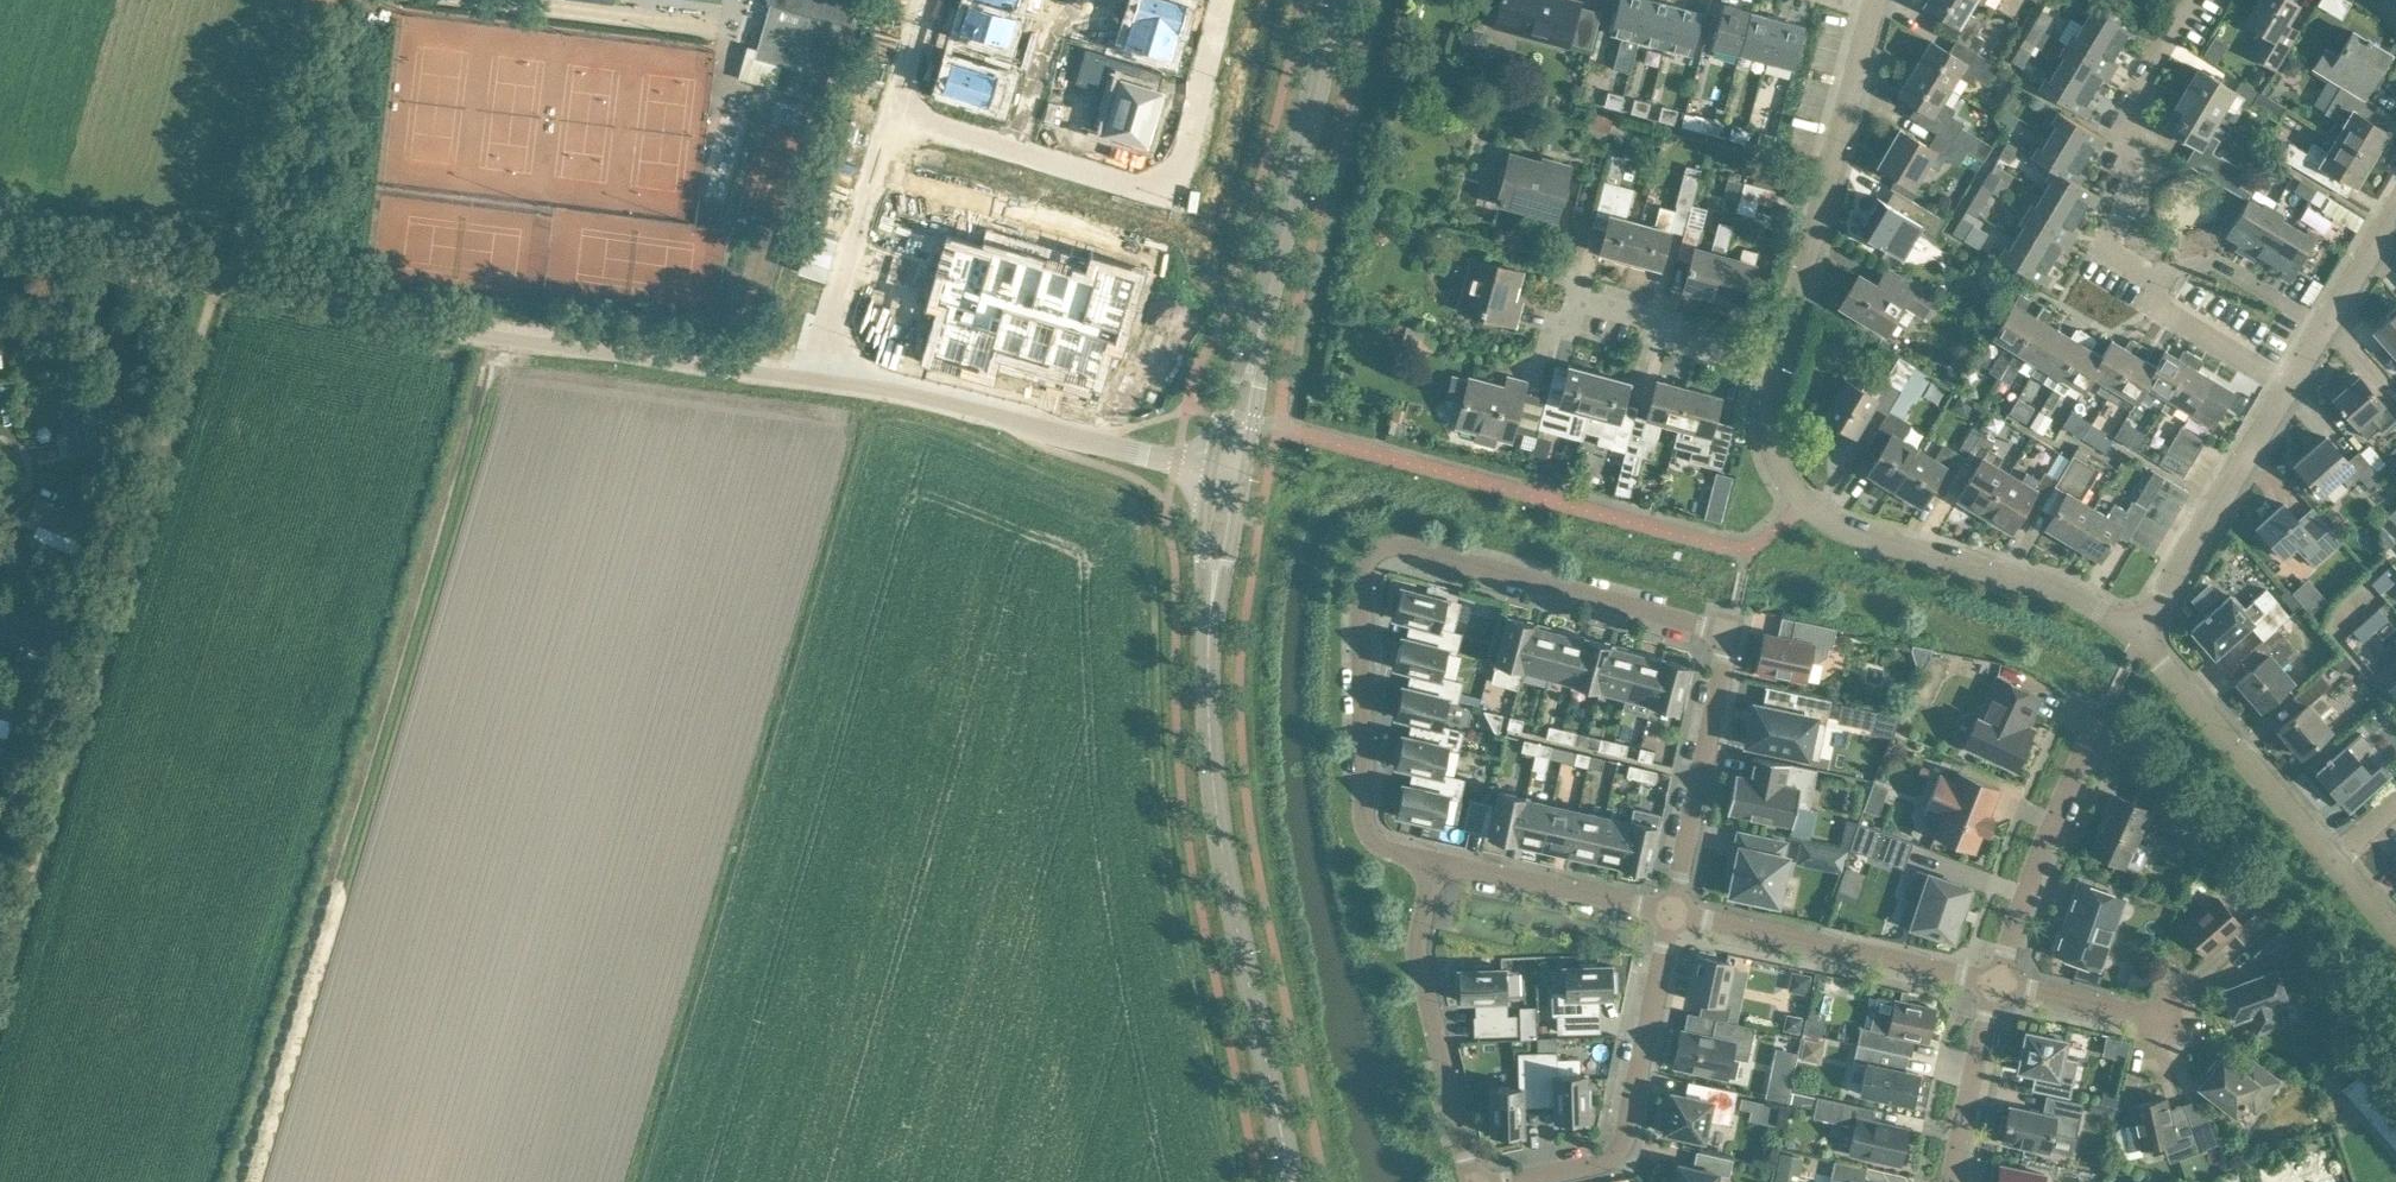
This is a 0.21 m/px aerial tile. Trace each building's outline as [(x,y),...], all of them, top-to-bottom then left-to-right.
[(855,7),(857,0),(769,0),(768,3),(843,25),(842,25),(849,27),(855,7)] [(1060,8),(1070,11),(1073,0),(1063,0),(1060,8)] [(1132,16),(1179,30),(1188,3),(1177,0),(1137,0),(1132,16)] [(1501,3),(1495,4),(1491,7),(1489,13),(1491,18),(1496,22),(1495,26),(1568,46),(1573,25),(1579,2),(1578,2),(1577,6),(1556,0),(1502,0),(1501,3)] [(1648,0),(1619,0),(1611,31),(1622,35),(1613,68),(1629,72),(1638,39),(1648,0)] [(1675,6),(1652,0),(1648,0),(1638,39),(1665,46),(1675,6)] [(1975,0),(1927,0),(1925,3),(1924,3),(1924,4),(1943,15),(1936,28),(1967,47),(1977,52),(1985,38),(1977,33),(1983,23),(1967,13),(1975,0)] [(2119,46),(2127,34),(2133,37),(2139,27),(2094,0),(2092,0),(2085,11),(2089,14),(2082,24),(2119,46)] [(2276,68),(2299,29),(2298,29),(2293,37),(2281,29),(2297,3),(2292,0),(2259,0),(2246,22),(2262,32),(2250,53),(2276,68)] [(969,2),(960,30),(990,39),(985,54),(1018,64),(1023,48),(1007,44),(1016,16),(969,2)] [(820,101),(842,25),(843,25),(768,3),(768,5),(769,5),(769,4),(771,4),(756,57),(788,66),(802,70),(795,93),(820,101)] [(1739,53),(1751,11),(1750,11),(1751,9),(1741,6),(1740,8),(1723,4),(1712,45),(1739,53)] [(1675,6),(1665,46),(1692,53),(1703,13),(1675,6)] [(1766,60),(1778,16),(1768,13),(1767,16),(1751,11),(1739,53),(1766,60)] [(2033,24),(2044,31),(2051,18),(2041,11),(2033,24)] [(1109,38),(1104,54),(1137,64),(1142,48),(1171,57),(1179,30),(1132,16),(1124,42),(1109,38)] [(1778,16),(1766,60),(1793,67),(1804,26),(1787,21),(1788,19),(1778,16)] [(2035,47),(2044,31),(2033,24),(2021,46),(2031,53),(2035,47)] [(2112,59),(2119,46),(2082,24),(2074,37),(2071,35),(2066,44),(2112,72),(2117,62),(2112,59)] [(2325,49),(2315,67),(2349,88),(2357,74),(2372,83),(2390,53),(2370,42),(2371,40),(2367,37),(2366,39),(2353,31),(2338,57),(2325,49)] [(2297,39),(2288,55),(2306,66),(2315,49),(2297,39)] [(1977,52),(1967,47),(1960,58),(1931,41),(1914,69),(1949,90),(1958,76),(1970,84),(1974,78),(1987,87),(1999,68),(1976,54),(1977,52)] [(2106,81),(2112,72),(2066,44),(2059,54),(2063,57),(2056,68),(2093,90),(2101,78),(2106,81)] [(2030,55),(2031,53),(2021,46),(2011,64),(2021,69),(2030,55)] [(1086,49),(1076,83),(1100,90),(1106,92),(1096,122),(1108,125),(1106,131),(1147,143),(1162,93),(1157,92),(1136,85),(1142,66),(1137,64),(1104,54),(1086,49)] [(951,61),(942,89),(1000,107),(1009,79),(1013,81),(1018,64),(985,54),(980,70),(951,61)] [(2085,103),(2093,90),(2056,68),(2048,82),(2045,80),(2040,89),(2085,116),(2092,106),(2085,103)] [(2180,97),(2218,120),(2226,105),(2236,112),(2245,97),(2198,68),(2180,97)] [(1914,69),(1898,93),(1928,112),(1922,123),(1936,132),(1936,133),(1952,144),(1965,152),(1967,150),(1972,153),(1980,139),(1963,127),(1965,122),(1952,114),(1956,108),(1943,100),(1949,90),(1914,69)] [(2262,71),(2256,72),(2251,80),(2253,86),(2257,88),(2263,87),(2268,79),(2266,74),(2262,71)] [(2332,136),(2371,159),(2388,132),(2359,114),(2366,103),(2341,88),(2325,115),(2339,124),(2332,136)] [(1624,96),(1608,92),(1604,107),(1620,111),(1624,96)] [(2278,121),(2286,108),(2260,93),(2252,105),(2278,121)] [(2001,108),(2011,114),(2018,101),(2008,95),(2001,108)] [(2209,134),(2218,120),(2180,97),(2163,125),(2200,147),(2201,147),(2211,153),(2219,140),(2209,134)] [(1635,99),(1631,113),(1647,117),(1650,103),(1635,99)] [(1677,111),(1662,107),(1659,120),(1674,124),(1677,111)] [(2010,115),(2011,114),(2001,108),(1995,117),(2013,128),(2018,120),(2010,115)] [(2049,136),(2086,158),(2093,146),(2099,149),(2105,139),(2085,127),(2059,112),(2052,123),(2056,125),(2049,136)] [(1721,123),(1706,118),(1705,120),(1686,114),(1682,126),(1717,136),(1721,123)] [(1733,126),(1730,139),(1744,143),(1747,130),(1733,126)] [(1952,144),(1936,133),(1928,146),(1900,129),(1879,165),(1899,177),(1913,186),(1926,165),(1938,172),(1946,159),(1959,167),(1967,154),(1965,152),(1952,144)] [(1042,132),(1039,141),(1053,146),(1055,136),(1042,132)] [(2078,171),(2086,158),(2049,136),(2042,149),(2038,147),(2032,157),(2052,169),(2078,183),(2084,174),(2078,171)] [(2356,185),(2371,159),(2332,136),(2323,150),(2312,144),(2305,154),(2290,146),(2283,158),(2298,167),(2335,189),(2343,177),(2356,185)] [(2009,164),(2018,149),(2007,143),(1998,157),(2009,164)] [(1556,218),(1569,170),(1511,154),(1498,203),(1556,218)] [(2212,168),(2239,184),(2252,192),(2259,180),(2246,172),(2247,171),(2220,155),(2212,168)] [(2283,173),(2289,163),(2275,155),(2269,164),(2283,173)] [(1981,186),(1991,192),(1999,179),(2007,184),(2013,175),(1994,163),(1989,173),(1981,186)] [(1701,170),(1687,166),(1676,205),(1690,209),(1701,170)] [(2099,196),(2078,183),(2052,169),(2046,179),(2049,181),(2042,193),(2080,215),(2087,202),(2093,206),(2099,196)] [(1739,199),(1744,183),(1728,178),(1724,195),(1739,199)] [(1630,264),(1641,223),(1625,218),(1631,197),(1634,186),(1619,182),(1605,179),(1596,213),(1610,217),(1600,253),(1601,253),(1601,252),(1616,256),(1614,260),(1630,264)] [(1744,183),(1739,199),(1740,199),(1737,211),(1754,215),(1757,201),(1770,205),(1775,190),(1752,183),(1745,181),(1744,183)] [(2308,199),(2314,189),(2299,181),(2293,190),(2308,199)] [(1944,218),(1909,197),(1888,185),(1887,187),(1902,194),(1895,207),(1874,195),(1873,196),(1879,200),(1860,231),(1854,227),(1853,228),(1880,244),(1901,258),(1920,227),(1934,235),(1944,218)] [(1982,208),(1991,192),(1981,186),(1972,201),(1982,208)] [(2314,189),(2308,199),(2322,208),(2328,198),(2314,189)] [(2072,228),(2080,215),(2042,193),(2035,205),(2032,203),(2026,213),(2072,240),(2078,231),(2072,228)] [(1703,215),(1719,219),(1724,200),(1708,196),(1703,215)] [(2322,208),(2321,210),(2356,231),(2364,218),(2329,197),(2328,198),(2322,208)] [(2245,254),(2273,208),(2262,202),(2260,206),(2247,198),(2226,235),(2239,243),(2236,248),(2245,254)] [(1641,223),(1630,264),(1643,268),(1644,263),(1659,267),(1658,268),(1660,269),(1675,209),(1658,205),(1653,226),(1641,223)] [(2270,262),(2292,225),(2281,218),(2283,214),(2273,208),(2245,254),(2254,260),(2257,254),(2270,262)] [(2066,250),(2072,240),(2026,213),(2020,223),(2024,226),(2017,237),(2053,259),(2061,246),(2066,250)] [(1961,220),(1952,233),(1962,240),(1971,226),(1961,220)] [(1714,297),(1725,253),(1732,226),(1718,222),(1710,248),(1698,244),(1702,228),(1686,224),(1677,257),(1691,261),(1684,289),(1714,297)] [(2292,225),(2270,262),(2283,269),(2280,275),(2289,281),(2317,235),(2306,228),(2304,232),(2292,225)] [(2045,272),(2053,259),(2017,237),(2010,249),(2005,246),(1999,257),(2041,283),(2045,285),(2051,275),(2045,272)] [(953,244),(935,306),(945,309),(942,320),(954,324),(947,348),(998,362),(997,365),(1091,393),(1106,342),(1119,346),(1139,277),(1096,264),(1094,270),(991,239),(986,254),(953,244)] [(1725,253),(1714,297),(1743,305),(1758,252),(1743,248),(1740,257),(1725,253)] [(1521,272),(1497,265),(1473,259),(1459,309),(1503,321),(1526,327),(1526,326),(1515,323),(1520,303),(1513,301),(1516,291),(1521,272)] [(1934,296),(1920,288),(1899,276),(1889,293),(1859,275),(1840,306),(1885,332),(1894,318),(1907,325),(1914,312),(1922,316),(1934,296)] [(2022,308),(2028,298),(2020,293),(1993,338),(2004,344),(1998,355),(2010,362),(2036,316),(2022,308)] [(2037,366),(2059,330),(2044,321),(2050,311),(2042,306),(2036,316),(2010,362),(2020,368),(2021,369),(2026,360),(2037,366)] [(2374,331),(2395,355),(2395,312),(2374,331)] [(2043,382),(2054,388),(2087,333),(2079,329),(2073,338),(2059,330),(2037,366),(2032,375),(2043,382)] [(2092,377),(2102,356),(2088,347),(2094,338),(2087,333),(2054,388),(2065,395),(2071,386),(2082,393),(2092,377)] [(2107,398),(2140,344),(2133,339),(2127,349),(2111,340),(2102,356),(2092,377),(2101,383),(2096,391),(2107,398)] [(2145,387),(2156,366),(2142,358),(2148,348),(2140,344),(2107,398),(2118,404),(2123,396),(2135,403),(2145,387)] [(2161,409),(2194,354),(2186,349),(2180,359),(2165,350),(2156,366),(2145,387),(2155,394),(2150,402),(2161,409)] [(2194,354),(2161,409),(2172,415),(2178,405),(2190,412),(2195,403),(2219,417),(2234,393),(2210,378),(2211,377),(2195,368),(2201,358),(2194,354)] [(2001,378),(2010,362),(1998,355),(1988,371),(2001,378)] [(1898,393),(1913,367),(1914,366),(1899,357),(1881,388),(1867,380),(1862,389),(1846,380),(1824,416),(1845,429),(1855,435),(1872,405),(1887,414),(1898,393)] [(2010,384),(2020,368),(2010,362),(2001,378),(2010,384)] [(1600,374),(1570,365),(1560,402),(1546,398),(1539,426),(1570,435),(1570,432),(1583,435),(1590,411),(1600,374)] [(1915,403),(1931,377),(1913,367),(1898,393),(1915,403)] [(13,386),(31,386),(31,369),(13,369),(13,386)] [(1626,450),(1634,421),(1619,418),(1629,382),(1600,374),(1590,411),(1606,415),(1599,442),(1626,450)] [(1511,440),(1526,382),(1508,377),(1503,399),(1491,396),(1494,385),(1470,379),(1469,380),(1466,379),(1453,376),(1447,399),(1463,402),(1457,425),(1477,430),(1474,441),(1494,447),(1497,436),(1511,440)] [(2343,410),(2356,426),(2368,438),(2380,428),(2384,432),(2395,421),(2395,419),(2359,376),(2333,399),(2339,406),(2338,407),(2341,411),(2343,410)] [(1679,427),(1689,388),(1657,380),(1647,417),(1649,418),(1648,420),(1635,416),(1634,421),(1626,450),(1619,478),(1615,493),(1628,497),(1632,481),(1635,482),(1641,457),(1651,459),(1661,422),(1679,427)] [(1689,388),(1679,427),(1695,431),(1688,459),(1702,462),(1723,468),(1731,435),(1712,430),(1721,397),(1708,393),(1708,392),(1703,391),(1703,392),(1689,388)] [(1872,475),(1895,489),(1918,450),(1902,440),(1909,429),(1885,415),(1869,443),(1881,449),(1868,472),(1872,475)] [(2173,438),(2197,453),(2205,440),(2180,426),(2173,438)] [(1968,454),(1981,433),(1972,427),(1959,448),(1968,454)] [(1985,514),(2008,474),(1996,467),(2001,458),(1989,450),(1994,441),(1981,433),(1968,454),(1966,458),(1964,462),(1965,461),(1976,468),(1958,498),(1985,514)] [(2377,471),(2375,468),(2361,452),(2359,450),(2347,461),(2326,436),(2294,464),(2321,494),(2339,477),(2347,486),(2357,477),(2368,489),(2382,477),(2380,475),(2377,471)] [(2191,465),(2197,453),(2173,438),(2166,450),(2191,465)] [(2369,445),(2361,452),(2375,468),(2377,471),(2380,475),(2387,469),(2394,463),(2390,459),(2385,463),(2369,445)] [(1964,462),(1966,458),(1953,450),(1950,455),(1941,449),(1934,460),(1918,450),(1895,489),(1921,504),(1934,482),(1945,489),(1942,494),(1943,495),(1963,462),(1964,462)] [(2183,477),(2191,465),(2166,450),(2159,463),(2183,477)] [(1548,465),(1539,452),(1531,458),(1540,470),(1548,465)] [(2073,543),(2094,509),(2081,501),(2099,470),(2073,454),(2057,481),(2054,486),(2041,507),(2053,515),(2046,527),(2073,543)] [(2134,501),(2145,507),(2163,477),(2152,470),(2134,501)] [(2054,486),(2057,481),(2044,472),(2038,482),(2026,475),(2022,482),(2008,474),(1985,514),(2011,530),(2029,500),(2040,506),(2039,508),(2040,509),(2041,507),(2054,486)] [(2157,490),(2181,505),(2189,492),(2164,477),(2157,490)] [(2174,517),(2181,505),(2157,490),(2149,502),(2174,517)] [(2135,527),(2142,514),(2145,509),(2133,501),(2126,512),(2113,504),(2106,516),(2094,509),(2073,543),(2099,559),(2114,533),(2127,540),(2128,539),(2135,527)] [(2167,529),(2174,517),(2149,502),(2145,509),(2142,514),(2167,529)] [(2342,541),(2335,533),(2320,515),(2305,528),(2283,503),(2256,526),(2283,556),(2294,546),(2313,567),(2342,541)] [(2395,524),(2395,506),(2386,515),(2395,525),(2395,524)] [(2159,542),(2167,529),(2142,514),(2135,527),(2159,542)] [(2395,525),(2386,515),(2380,520),(2395,537),(2395,536),(2395,526),(2395,525)] [(2152,553),(2159,542),(2135,527),(2128,539),(2152,553)] [(2380,593),(2392,582),(2384,572),(2371,583),(2380,593)] [(1418,624),(1413,640),(1413,641),(1448,649),(1448,650),(1456,652),(1460,634),(1454,632),(1462,604),(1447,600),(1402,588),(1394,617),(1418,624)] [(2205,617),(2191,630),(2215,657),(2250,625),(2263,639),(2290,616),(2265,588),(2243,608),(2231,594),(2209,613),(2208,610),(2203,614),(2205,617)] [(2287,588),(2279,595),(2293,611),(2301,605),(2287,588)] [(2366,621),(2375,631),(2387,620),(2378,610),(2366,621)] [(1523,668),(1534,627),(1535,625),(1508,617),(1496,664),(1497,664),(1492,681),(1518,688),(1523,671),(1523,668)] [(1832,649),(1836,628),(1794,619),(1790,639),(1765,634),(1757,670),(1760,671),(1759,674),(1783,679),(1783,675),(1806,680),(1810,660),(1817,662),(1826,656),(1828,648),(1832,649)] [(2362,642),(2375,631),(2366,621),(2353,632),(2362,642)] [(1549,675),(1561,630),(1543,625),(1542,629),(1534,627),(1523,668),(1549,675)] [(2277,628),(2263,639),(2250,651),(2260,662),(2237,682),(2260,709),(2292,680),(2281,667),(2298,651),(2277,628)] [(1574,684),(1586,638),(1585,641),(1577,639),(1578,634),(1561,630),(1549,675),(1574,682),(1573,684),(1574,684)] [(1419,673),(1414,689),(1414,690),(1448,698),(1448,699),(1457,701),(1461,683),(1440,677),(1448,650),(1448,649),(1413,641),(1413,640),(1402,637),(1395,667),(1419,673)] [(1599,691),(1612,645),(1586,638),(1574,684),(1599,691)] [(1626,695),(1638,650),(1621,646),(1619,650),(1611,648),(1612,645),(1599,691),(1600,691),(1601,689),(1626,695)] [(1651,705),(1662,662),(1654,659),(1655,655),(1638,650),(1626,695),(1627,696),(1624,709),(1648,715),(1651,705)] [(1931,654),(1921,673),(1939,682),(1949,663),(1931,654)] [(1662,662),(1651,705),(1677,712),(1689,666),(1663,659),(1662,662)] [(2320,673),(2311,680),(2293,696),(2303,707),(2278,729),(2301,755),(2329,730),(2317,717),(2331,705),(2321,694),(2330,685),(2320,673)] [(2022,737),(2027,726),(2040,697),(1997,677),(1987,698),(1978,717),(1977,717),(1964,745),(1994,759),(2016,769),(2029,740),(2022,737)] [(1419,722),(1415,738),(1415,739),(1449,746),(1449,747),(1458,749),(1462,731),(1442,726),(1448,699),(1448,698),(1414,690),(1414,689),(1403,686),(1395,716),(1419,722)] [(1831,699),(1789,690),(1765,686),(1765,687),(1767,687),(1763,706),(1755,704),(1747,744),(1807,756),(1814,722),(1826,724),(1831,699)] [(1483,710),(1495,733),(1498,734),(1503,714),(1484,710),(1483,710)] [(1878,710),(1873,734),(1891,737),(1901,715),(1878,710)] [(1510,716),(1507,728),(1521,731),(1524,719),(1510,716)] [(1558,740),(1561,728),(1549,725),(1546,737),(1558,740)] [(1561,728),(1558,740),(1574,744),(1576,732),(1561,728)] [(2362,733),(2346,747),(2332,759),(2330,758),(2326,761),(2327,763),(2316,772),(2340,799),(2352,789),(2361,800),(2390,774),(2370,753),(2375,749),(2362,733)] [(1420,771),(1416,787),(1416,788),(1449,795),(1449,796),(1459,798),(1463,779),(1443,774),(1449,747),(1449,746),(1415,739),(1415,738),(1403,735),(1402,741),(1397,740),(1393,759),(1397,760),(1396,765),(1420,771)] [(1610,752),(1613,741),(1601,738),(1598,749),(1610,752)] [(1536,754),(1539,743),(1524,739),(1521,751),(1536,754)] [(1613,741),(1610,752),(1625,756),(1628,744),(1613,741)] [(1539,743),(1536,754),(1549,757),(1551,746),(1539,743)] [(1640,747),(1638,759),(1651,762),(1654,751),(1640,747)] [(1588,767),(1590,755),(1577,752),(1574,763),(1588,767)] [(1590,755),(1588,767),(1601,770),(1604,758),(1590,755)] [(1817,770),(1777,761),(1754,756),(1749,777),(1735,774),(1727,811),(1792,825),(1796,805),(1809,808),(1817,770)] [(1639,779),(1642,767),(1629,764),(1627,776),(1639,779)] [(1642,767),(1639,779),(1654,782),(1657,771),(1642,767)] [(2000,788),(1978,779),(1958,771),(1955,780),(1939,773),(1925,809),(1925,816),(1926,821),(1929,827),(1935,831),(1933,836),(1974,852),(1982,832),(1989,834),(1995,819),(1989,816),(2000,788)] [(1416,788),(1416,787),(1403,784),(1397,814),(1443,824),(1449,796),(1449,795),(1416,788)] [(1526,800),(1527,797),(1500,791),(1490,838),(1516,844),(1517,841),(1526,800)] [(2091,851),(2125,867),(2126,864),(2137,869),(2142,868),(2150,850),(2148,845),(2137,840),(2150,810),(2113,794),(2105,812),(2108,814),(2091,851)] [(1492,804),(1471,800),(1465,827),(1486,832),(1492,804)] [(1542,851),(1552,805),(1526,800),(1517,841),(1525,843),(1524,847),(1542,851)] [(1569,852),(1578,811),(1552,805),(1542,851),(1559,855),(1560,850),(1569,852)] [(1660,816),(1633,810),(1621,867),(1648,872),(1660,816)] [(1594,862),(1604,817),(1578,811),(1569,852),(1578,854),(1577,859),(1594,862)] [(1621,864),(1630,822),(1604,817),(1594,862),(1612,866),(1613,862),(1621,864)] [(1859,824),(1850,849),(1904,868),(1913,843),(1859,824)] [(1787,841),(1738,831),(1732,859),(1737,860),(1729,894),(1778,905),(1788,856),(1784,855),(1787,841)] [(1970,888),(1916,870),(1909,890),(1913,896),(1921,899),(1912,926),(1953,939),(1970,888)] [(2064,927),(2063,931),(2057,932),(2053,945),(2056,949),(2055,953),(2060,955),(2061,958),(2071,961),(2073,959),(2098,968),(2123,898),(2084,884),(2068,929),(2064,927)] [(2248,944),(2267,928),(2255,913),(2241,925),(2217,898),(2183,928),(2208,955),(2233,933),(2246,946),(2248,944)] [(2276,919),(2267,928),(2248,944),(2260,958),(2288,933),(2276,919)] [(1699,1015),(1715,1018),(1727,1021),(1730,1007),(1724,1006),(1733,964),(1697,956),(1688,998),(1702,1001),(1699,1015)] [(1613,996),(1612,965),(1599,966),(1599,961),(1582,962),(1582,966),(1565,967),(1565,990),(1552,991),(1553,1014),(1558,1014),(1559,1031),(1599,1030),(1598,1013),(1598,997),(1613,996)] [(1475,1017),(1476,1034),(1516,1033),(1515,1016),(1507,1016),(1506,969),(1491,969),(1491,964),(1474,965),(1474,969),(1459,970),(1459,976),(1454,976),(1455,995),(1460,995),(1460,1001),(1477,1000),(1477,1017),(1475,1017)] [(2276,970),(2245,982),(2222,990),(2234,1021),(2249,1015),(2256,1033),(2282,1023),(2276,1005),(2287,1001),(2276,970)] [(1793,973),(1789,994),(1809,998),(1813,978),(1793,973)] [(1858,1044),(1904,1054),(1908,1037),(1927,1041),(1934,1008),(1896,1000),(1892,1017),(1874,1013),(1870,1028),(1861,1026),(1858,1044)] [(1807,1010),(1803,1032),(1815,1034),(1820,1012),(1807,1010)] [(1755,1027),(1727,1021),(1715,1018),(1711,1037),(1681,1030),(1674,1065),(1727,1076),(1731,1057),(1747,1060),(1755,1027)] [(2027,1032),(2019,1069),(2035,1073),(2032,1089),(2069,1097),(2077,1060),(2062,1057),(2065,1040),(2061,1039),(2060,1034),(2050,1032),(2046,1036),(2027,1032)] [(1803,1033),(1799,1052),(1802,1053),(1800,1059),(1821,1063),(1826,1042),(1818,1040),(1819,1036),(1803,1033)] [(1904,1054),(1858,1044),(1857,1044),(1853,1061),(1867,1064),(1861,1093),(1912,1104),(1919,1073),(1905,1070),(1908,1055),(1904,1054)] [(1578,1066),(1598,1065),(1597,1050),(1577,1051),(1578,1066)] [(1522,1098),(1539,1097),(1537,1053),(1519,1054),(1520,1086),(1491,1087),(1491,1103),(1487,1103),(1487,1119),(1492,1119),(1492,1135),(1498,1134),(1498,1139),(1517,1138),(1517,1134),(1523,1134),(1522,1098)] [(1537,1053),(1539,1097),(1555,1097),(1556,1122),(1562,1121),(1562,1126),(1581,1125),(1581,1121),(1587,1121),(1586,1105),(1591,1105),(1590,1089),(1586,1089),(1585,1073),(1556,1074),(1555,1053),(1537,1053)] [(2280,1081),(2270,1073),(2251,1058),(2241,1071),(2223,1056),(2220,1060),(2217,1058),(2207,1070),(2210,1073),(2199,1086),(2235,1114),(2242,1105),(2244,1106),(2245,1105),(2255,1113),(2280,1081)] [(2343,1089),(2395,1149),(2395,1085),(2375,1061),(2343,1089)] [(1736,1091),(1729,1090),(1706,1085),(1703,1099),(1672,1092),(1667,1111),(1664,1110),(1660,1126),(1664,1127),(1663,1131),(1704,1140),(1708,1118),(1730,1123),(1736,1091)] [(1804,1093),(1790,1091),(1788,1102),(1801,1105),(1804,1093)] [(2084,1103),(2069,1100),(2046,1095),(2042,1113),(2010,1106),(2008,1116),(2002,1114),(1999,1130),(2004,1131),(2002,1141),(2049,1151),(2053,1132),(2076,1137),(2084,1103)] [(1872,1121),(1874,1108),(1818,1096),(1813,1117),(1856,1126),(1850,1153),(1900,1164),(1902,1155),(1906,1153),(1908,1151),(1910,1144),(1909,1141),(1906,1138),(1908,1129),(1872,1121)] [(1742,1097),(1740,1107),(1751,1109),(1753,1099),(1742,1097)] [(2201,1151),(2191,1125),(2172,1129),(2165,1098),(2131,1105),(2133,1115),(2128,1116),(2124,1119),(2122,1126),(2127,1152),(2173,1142),(2179,1159),(2201,1151)] [(1733,1112),(1728,1135),(1745,1139),(1750,1116),(1733,1112)] [(1720,1156),(1697,1150),(1693,1167),(1679,1164),(1675,1181),(1716,1181),(1718,1174),(1729,1176),(1733,1159),(1720,1156)] [(1844,1163),(1834,1161),(1831,1178),(1830,1181),(1864,1181),(1867,1168),(1844,1163)] [(2024,1170),(2001,1165),(2000,1169),(1995,1171),(1993,1180),(1995,1181),(2043,1181),(2045,1174),(2024,1170)]
